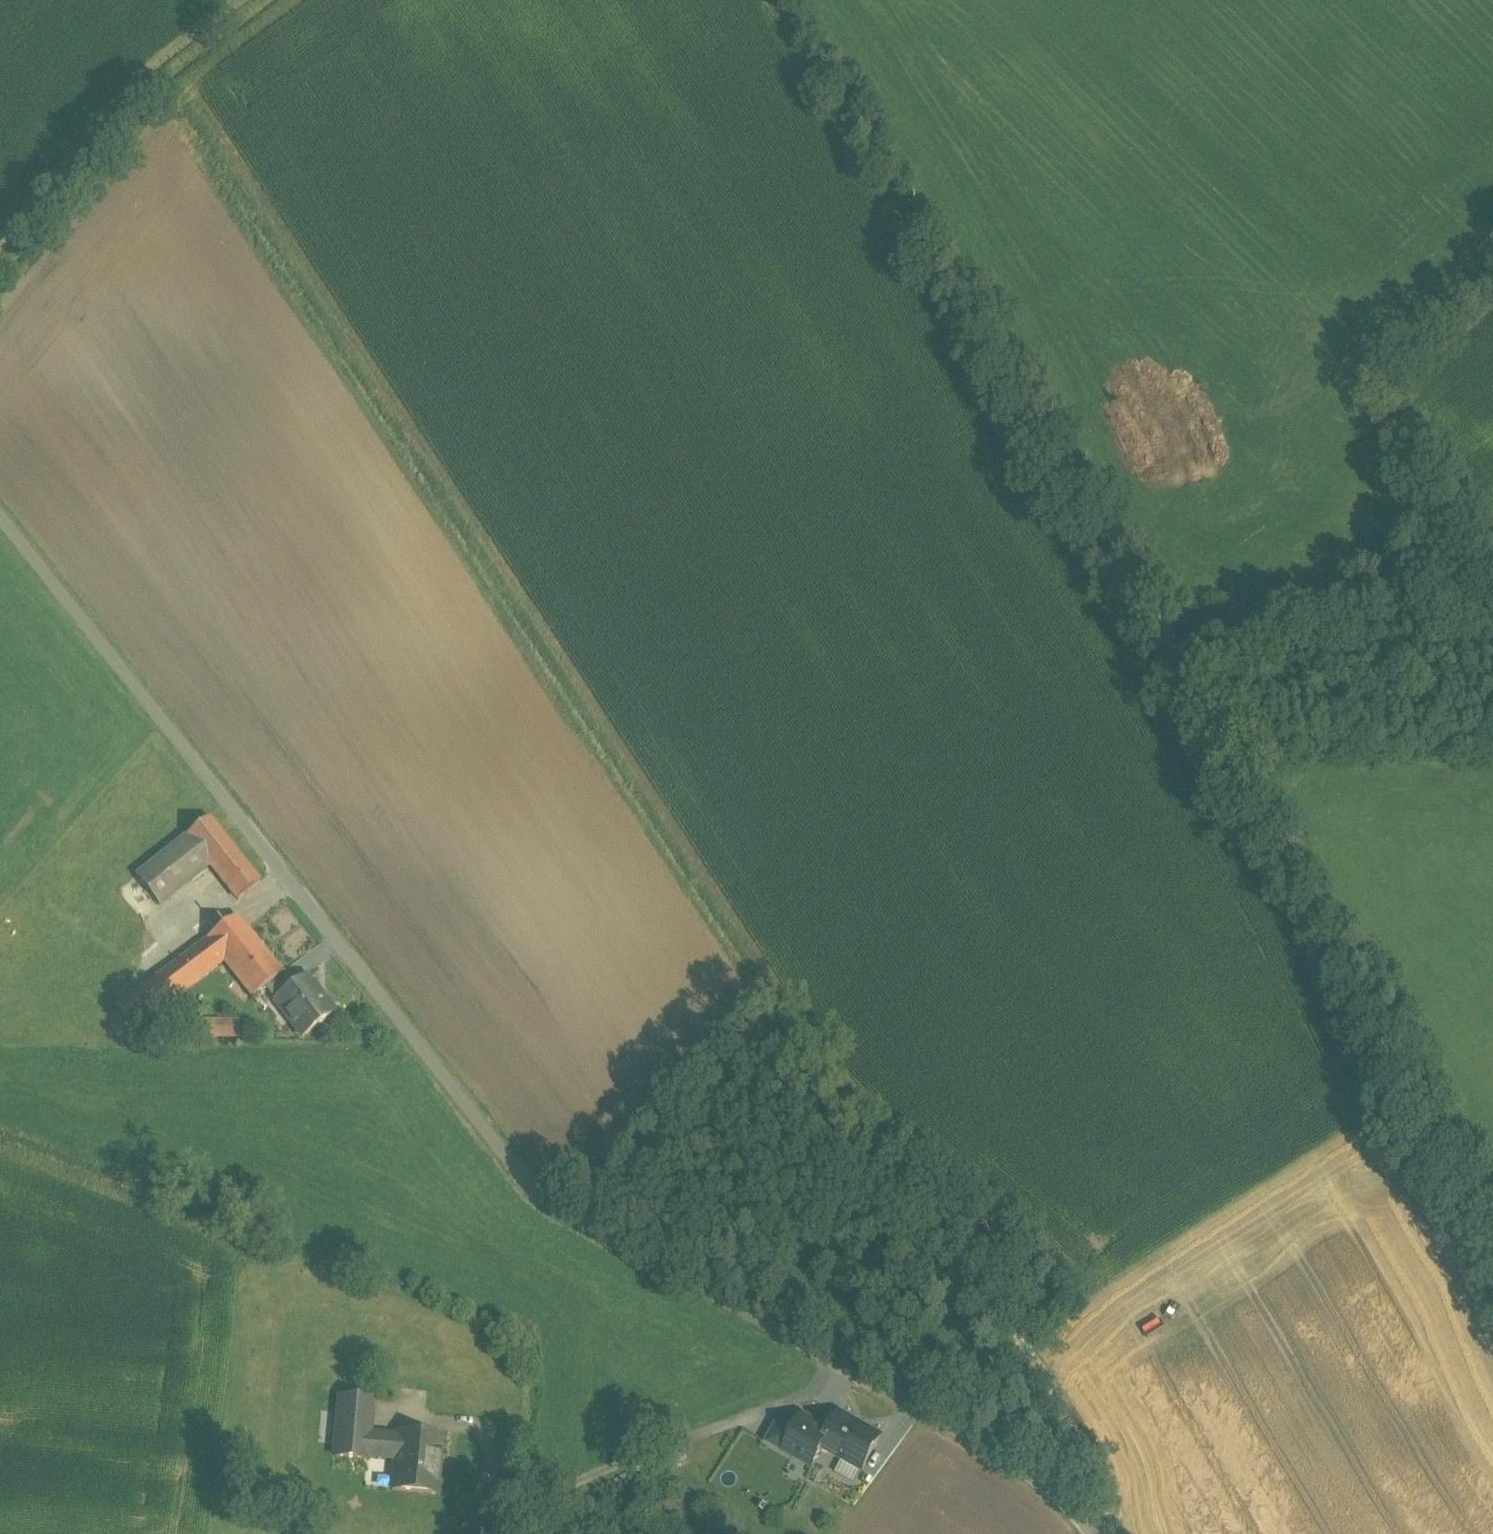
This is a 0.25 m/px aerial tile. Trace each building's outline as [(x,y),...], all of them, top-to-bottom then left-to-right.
[(201,809),(128,861),(155,898),(208,859),(232,893),(251,879),(201,809)] [(231,900),(112,996),(138,1029),(230,956),(256,989),(284,967),(256,931),(231,900)] [(336,1006),(303,964),(272,988),(306,1030),(336,1006)] [(243,1039),(243,1027),(213,1026),(213,1038),(243,1039)] [(367,1446),(372,1389),(338,1386),(333,1443),(367,1446)] [(887,1424),(837,1398),(818,1436),(867,1461),(887,1424)] [(439,1480),(443,1420),(390,1416),(386,1476),(439,1480)]
